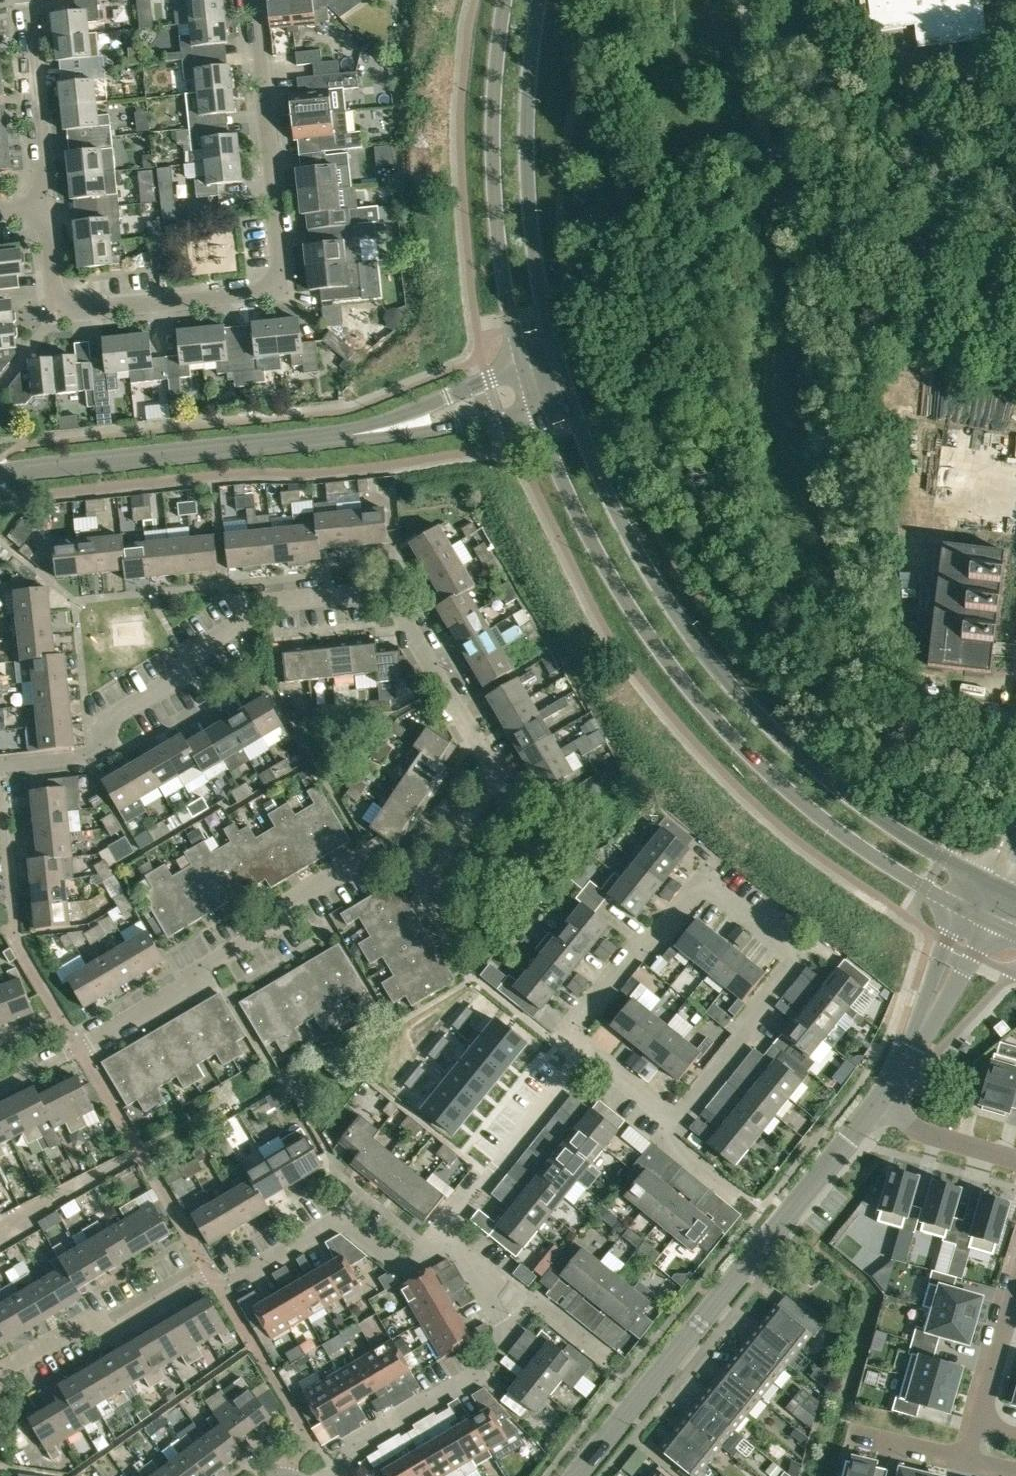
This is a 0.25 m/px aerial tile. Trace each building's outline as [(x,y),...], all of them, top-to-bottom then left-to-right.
[(75,0),(76,12),(52,14),(54,37),(89,34),(88,22),(100,21),(98,0),(79,0),(75,0)] [(178,25),(190,23),(225,20),(223,0),(176,0),(178,25)] [(270,28),(288,26),(288,33),(294,32),(290,0),(267,0),(270,28)] [(315,20),(328,20),(326,4),(314,5),(313,0),(290,0),(294,32),(299,31),(298,25),(315,24),(315,20)] [(871,15),(861,17),(863,33),(906,27),(906,25),(915,24),(918,47),(987,38),(983,5),(981,6),(980,0),(869,0),(871,15)] [(180,37),(182,59),(205,57),(203,45),(228,43),(225,20),(190,23),(192,35),(180,37)] [(81,58),(82,70),(105,67),(104,55),(92,57),(89,34),(54,37),(57,61),(81,58)] [(296,65),(313,63),(322,62),(321,50),(295,52),(296,65)] [(196,78),(198,93),(233,89),(230,66),(206,68),(205,57),(182,59),(184,80),(196,78)] [(338,60),(322,62),(313,63),(315,76),(339,73),(338,60)] [(59,84),(62,107),(97,103),(94,80),(106,79),(105,67),(82,70),(84,81),(59,84)] [(289,92),(292,116),(332,112),(329,91),(358,88),(357,72),(339,73),(315,76),(314,76),(316,90),(290,93),(290,92),(289,92)] [(189,128),(212,126),(211,114),(235,112),(233,89),(198,93),(186,94),(189,128)] [(112,136),(111,124),(110,113),(98,115),(97,103),(62,107),(64,130),(88,127),(90,139),(112,136)] [(346,111),(332,112),(292,116),(294,141),(295,140),(320,137),(322,152),(363,147),(361,131),(348,133),(346,111)] [(193,163),(205,162),(240,158),(237,135),(213,137),(212,126),(189,128),(177,130),(178,145),(184,144),(185,152),(192,151),(193,163)] [(10,149),(7,127),(0,128),(0,150),(10,149)] [(69,176),(104,172),(116,171),(112,136),(90,139),(91,150),(66,153),(69,176)] [(12,171),(10,149),(0,150),(0,172),(12,171)] [(338,188),(352,187),(348,153),(323,155),(325,167),(297,170),(300,192),(338,188)] [(153,154),(143,155),(144,168),(154,167),(153,154)] [(242,181),(240,158),(205,162),(193,163),(185,164),(186,175),(194,175),(197,197),(219,195),(218,184),(242,181)] [(105,186),(104,172),(69,176),(71,199),(96,197),(97,208),(119,206),(117,185),(105,186)] [(352,187),(338,188),(300,192),(302,214),(308,214),(310,229),(330,227),(358,224),(380,222),(378,206),(354,208),(352,187)] [(177,221),(176,205),(161,206),(163,222),(177,221)] [(74,222),(76,245),(111,241),(110,227),(111,227),(118,219),(118,218),(121,217),(119,206),(97,208),(98,219),(74,222)] [(307,268),(346,263),(363,262),(360,239),(358,224),(330,227),(332,242),(305,245),(307,268)] [(151,260),(164,259),(162,236),(149,238),(150,252),(141,253),(142,267),(152,266),(151,260)] [(111,241),(76,245),(79,268),(109,265),(110,270),(123,269),(121,254),(113,255),(111,241)] [(21,250),(0,252),(0,290),(20,287),(18,274),(23,274),(22,265),(25,262),(24,254),(21,252),(21,250)] [(363,262),(346,263),(307,268),(310,290),(337,287),(339,299),(362,297),(361,284),(363,262)] [(14,324),(14,323),(16,320),(15,312),(12,309),(11,301),(0,302),(0,326),(14,324)] [(299,318),(276,320),(279,355),(291,354),(292,366),(303,365),(304,373),(319,371),(316,341),(301,342),(299,318)] [(253,323),(253,326),(255,347),(241,349),(243,371),(266,369),(265,357),(279,355),(276,320),(253,323)] [(14,324),(0,326),(0,349),(16,347),(15,338),(18,335),(17,328),(14,325),(14,324)] [(224,326),(201,328),(205,363),(216,362),(218,374),(243,371),(241,349),(227,350),(224,326)] [(190,365),(205,363),(201,328),(178,331),(180,355),(166,357),(168,379),(192,377),(190,365)] [(348,360),(356,351),(331,331),(324,340),(348,360)] [(149,334),(126,336),(130,371),(142,370),(143,382),(168,379),(166,357),(152,358),(149,334)] [(92,364),(95,402),(110,400),(109,390),(119,389),(118,372),(130,371),(126,336),(103,339),(107,374),(107,378),(93,380),(92,364)] [(366,341),(357,352),(363,357),(366,360),(375,348),(366,341)] [(54,359),(53,359),(57,394),(87,390),(88,407),(96,406),(95,402),(92,364),(77,365),(76,356),(68,357),(64,354),(57,355),(54,359)] [(33,396),(57,394),(53,359),(52,359),(49,356),(41,357),(39,360),(30,361),(31,369),(23,370),(9,388),(10,406),(27,404),(33,396)] [(283,389),(271,390),(273,405),(284,403),(283,389)] [(368,478),(358,479),(359,492),(369,491),(368,478)] [(345,480),(335,481),(337,494),(346,493),(345,480)] [(337,494),(335,481),(326,483),(327,495),(337,494)] [(298,490),(291,491),(292,503),(299,502),(298,490)] [(284,503),(292,503),(291,491),(283,492),(284,503)] [(255,508),(254,495),(245,496),(246,509),(255,508)] [(245,496),(236,497),(237,510),(246,509),(245,496)] [(105,498),(95,499),(97,511),(106,509),(105,498)] [(95,499),(86,500),(87,512),(97,511),(95,499)] [(350,545),(365,544),(362,510),(361,501),(337,504),(338,513),(342,551),(351,551),(350,545)] [(189,513),(188,502),(180,503),(182,514),(189,513)] [(196,502),(188,502),(189,513),(197,513),(196,502)] [(142,506),(143,519),(152,518),(151,505),(142,506)] [(133,520),(143,519),(142,506),(132,507),(133,520)] [(385,508),(362,510),(365,544),(389,541),(385,508)] [(322,559),(321,549),(318,525),(316,525),(315,515),(315,513),(293,515),(295,527),(299,566),(308,565),(308,560),(322,559)] [(318,525),(321,549),(333,548),(333,552),(342,551),(338,513),(315,515),(316,525),(318,525)] [(23,518),(11,534),(24,544),(25,543),(36,528),(23,518)] [(470,536),(479,530),(475,524),(466,529),(470,536)] [(289,567),(299,566),(295,527),(272,530),(276,564),(289,562),(289,567)] [(423,564),(452,548),(440,527),(411,543),(423,564)] [(272,530),(249,532),(253,571),(263,569),(263,565),(276,564),(272,530)] [(253,571),(249,532),(226,535),(229,568),(243,567),(243,572),(253,571)] [(219,570),(216,536),(192,539),(196,572),(219,570)] [(123,537),(100,539),(103,572),(126,570),(124,546),(123,537)] [(100,539),(77,542),(81,575),(103,572),(100,539)] [(192,539),(169,541),(173,575),(196,572),(192,539)] [(169,541),(147,544),(150,577),(173,575),(169,541)] [(81,575),(77,542),(54,544),(57,577),(81,575)] [(35,551),(25,543),(24,544),(19,551),(29,559),(35,551)] [(476,548),(480,555),(490,550),(486,543),(476,548)] [(1005,551),(943,543),(928,665),(990,672),(1005,551)] [(150,577),(147,544),(124,546),(126,570),(127,580),(150,577)] [(9,564),(15,556),(0,545),(0,557),(9,564)] [(463,567),(452,548),(423,564),(430,576),(426,578),(431,586),(463,567)] [(501,569),(490,550),(480,555),(491,574),(501,569)] [(19,572),(25,564),(15,556),(9,564),(19,572)] [(33,584),(37,574),(25,564),(19,572),(33,584)] [(475,588),(463,567),(431,586),(435,594),(439,591),(446,602),(466,590),(467,593),(475,588)] [(500,588),(504,595),(513,589),(509,583),(500,588)] [(15,591),(17,615),(51,611),(49,587),(15,591)] [(517,595),(513,589),(504,595),(507,601),(517,595)] [(446,629),(478,612),(467,593),(466,590),(446,602),(438,606),(445,619),(441,621),(446,629)] [(17,615),(20,638),(54,634),(51,611),(17,615)] [(489,631),(478,612),(446,629),(451,639),(455,636),(462,647),(489,631)] [(527,634),(536,628),(532,622),(522,627),(527,634)] [(540,635),(536,628),(527,634),(531,641),(540,635)] [(501,651),(489,631),(462,647),(468,659),(465,661),(469,669),(501,651)] [(56,657),(54,634),(20,638),(22,662),(32,661),(32,659),(56,657)] [(380,673),(377,648),(377,641),(353,643),(356,675),(377,673),(380,673)] [(353,643),(330,645),(333,678),(356,675),(353,643)] [(330,645),(307,647),(310,680),(333,678),(330,645)] [(400,646),(377,648),(380,673),(377,673),(377,682),(403,680),(400,646)] [(310,680),(307,647),(283,650),(286,682),(310,680)] [(501,651),(469,669),(474,677),(478,675),(485,687),(512,671),(501,651)] [(543,660),(545,664),(552,674),(562,668),(553,654),(543,660)] [(32,661),(34,683),(68,679),(65,656),(56,657),(32,659),(32,661)] [(489,696),(500,715),(531,697),(524,685),(538,677),(534,670),(489,696)] [(9,686),(8,677),(0,677),(0,687),(9,686)] [(68,679),(34,683),(37,705),(70,701),(68,679)] [(0,687),(0,696),(10,695),(9,686),(0,687)] [(357,690),(358,703),(359,714),(367,713),(365,689),(357,690)] [(352,715),(359,714),(358,703),(357,690),(349,691),(352,715)] [(262,737),(283,725),(266,696),(245,709),(262,737)] [(546,719),(557,712),(553,704),(539,712),(531,697),(500,715),(511,735),(544,715),(546,719)] [(565,697),(553,704),(557,712),(570,705),(565,697)] [(382,701),(383,712),(391,711),(389,700),(382,701)] [(39,726),(39,727),(73,724),(70,701),(37,705),(39,726)] [(314,719),(313,707),(305,708),(306,720),(314,719)] [(320,707),(313,707),(314,719),(322,718),(320,707)] [(943,709),(923,707),(922,719),(942,721),(943,709)] [(245,709),(226,720),(243,749),(262,737),(245,709)] [(544,715),(511,735),(522,753),(553,735),(544,720),(546,719),(544,715)] [(585,723),(586,724),(587,726),(592,734),(601,729),(596,721),(594,718),(585,723)] [(226,720),(206,732),(223,761),(243,749),(226,720)] [(395,722),(391,728),(400,735),(405,728),(395,722)] [(29,752),(76,747),(73,724),(39,727),(39,726),(26,727),(29,752)] [(422,750),(443,764),(456,745),(428,725),(414,745),(422,750)] [(223,761),(206,732),(188,743),(187,743),(204,772),(210,781),(229,770),(223,761)] [(183,733),(162,746),(180,775),(179,776),(184,784),(204,772),(187,743),(188,743),(183,733)] [(587,734),(574,742),(579,750),(592,743),(587,734)] [(561,749),(553,735),(522,753),(533,771),(566,752),(568,757),(579,750),(574,742),(561,749)] [(382,741),(378,747),(387,754),(391,747),(382,741)] [(162,746),(142,758),(160,787),(179,776),(180,775),(162,746)] [(387,754),(378,747),(373,754),(383,760),(387,754)] [(422,750),(409,769),(438,789),(451,770),(443,764),(422,750)] [(566,758),(568,757),(566,752),(533,771),(544,791),(574,773),(566,758)] [(160,787),(142,758),(122,770),(140,799),(160,787)] [(286,761),(279,765),(285,774),(291,771),(286,761)] [(285,774),(279,765),(272,769),(278,778),(285,774)] [(313,767),(301,774),(309,786),(320,779),(313,767)] [(365,768),(361,773),(368,778),(372,773),(365,768)] [(438,789),(409,769),(396,789),(425,808),(438,789)] [(119,811),(132,804),(137,813),(144,808),(139,799),(140,799),(122,770),(102,782),(119,811)] [(356,778),(351,784),(361,791),(365,785),(356,778)] [(246,784),(240,788),(245,798),(252,794),(246,784)] [(305,807),(332,852),(351,840),(317,784),(306,790),(314,802),(305,807)] [(361,791),(351,784),(347,790),(357,797),(361,791)] [(33,790),(35,814),(69,811),(66,787),(33,790)] [(239,802),(245,798),(240,788),(233,792),(239,802)] [(396,789),(383,808),(412,828),(425,808),(396,789)] [(104,800),(101,795),(88,802),(91,808),(104,800)] [(196,802),(202,812),(207,809),(201,799),(196,802)] [(272,800),(263,805),(268,813),(277,808),(272,800)] [(289,801),(279,807),(312,863),(332,852),(305,807),(296,812),(289,801)] [(196,802),(176,814),(182,824),(202,812),(196,802)] [(312,863),(279,807),(277,808),(268,813),(276,825),(266,831),(292,875),(312,863)] [(399,846),(412,828),(383,808),(370,827),(399,846)] [(71,833),(69,811),(35,814),(37,837),(71,833)] [(99,821),(103,827),(116,820),(112,813),(99,821)] [(176,814),(163,823),(156,826),(162,836),(182,824),(176,814)] [(663,828),(649,844),(677,866),(690,849),(687,846),(694,837),(667,815),(659,825),(663,828)] [(119,826),(116,820),(103,827),(107,834),(119,826)] [(248,890),(266,879),(268,878),(239,830),(234,822),(224,829),(231,841),(222,846),(248,890)] [(272,888),(292,875),(266,831),(256,837),(249,825),(239,830),(268,878),(266,879),(272,888)] [(136,839),(142,848),(162,836),(156,826),(136,839)] [(199,828),(188,835),(195,846),(205,840),(206,839),(199,828)] [(37,837),(39,859),(64,857),(64,858),(73,857),(71,833),(37,837)] [(248,890),(222,846),(212,852),(205,840),(195,846),(228,902),(248,890)] [(649,844),(636,861),(663,883),(677,866),(649,844)] [(210,913),(228,902),(195,846),(185,852),(192,863),(183,869),(210,913)] [(66,880),(64,858),(64,857),(39,859),(30,860),(32,883),(66,880)] [(97,867),(100,873),(110,867),(107,861),(97,867)] [(636,861),(622,878),(649,900),(663,883),(636,861)] [(191,925),(210,913),(183,869),(173,875),(166,863),(156,869),(191,925)] [(105,881),(110,890),(120,884),(110,867),(100,873),(104,881),(105,881)] [(169,938),(191,925),(156,869),(146,875),(153,887),(142,893),(169,938)] [(649,900),(622,878),(616,873),(602,890),(590,880),(583,889),(602,904),(609,895),(635,917),(649,900)] [(673,878),(667,886),(676,894),(682,886),(673,878)] [(34,906),(68,903),(66,880),(32,883),(34,906)] [(366,927),(409,902),(397,881),(341,914),(348,926),(361,918),(366,927)] [(115,899),(119,906),(129,900),(125,893),(120,884),(110,890),(115,899)] [(676,894),(667,886),(661,894),(670,901),(676,894)] [(582,903),(569,920),(596,942),(610,925),(595,913),(602,904),(583,889),(576,898),(582,903)] [(129,900),(119,906),(109,912),(118,928),(123,924),(119,917),(124,915),(122,912),(133,907),(129,900)] [(409,902),(366,927),(372,937),(360,944),(366,954),(421,921),(409,902)] [(70,926),(68,903),(34,906),(37,929),(70,926)] [(679,949),(692,960),(714,933),(697,919),(675,946),(673,944),(662,957),(660,956),(650,968),(659,975),(679,949)] [(569,920),(555,937),(582,959),(596,942),(569,920)] [(432,940),(421,921),(366,954),(372,963),(384,956),(389,966),(432,940)] [(92,929),(98,939),(104,935),(98,925),(92,929)] [(728,937),(735,942),(744,931),(737,926),(728,937)] [(91,943),(98,939),(92,929),(85,933),(91,943)] [(148,929),(127,941),(146,972),(166,960),(148,929)] [(750,936),(744,931),(735,942),(741,947),(750,936)] [(69,933),(61,938),(67,949),(75,944),(69,933)] [(536,950),(542,954),(569,976),(582,959),(555,937),(550,933),(536,950)] [(709,974),(731,947),(714,933),(692,960),(709,974)] [(606,939),(600,946),(611,955),(617,948),(606,939)] [(443,958),(432,940),(389,966),(395,975),(382,983),(387,991),(443,958)] [(126,984),(146,972),(127,941),(107,953),(126,984)] [(319,955),(345,1001),(354,995),(361,1006),(372,1000),(339,943),(319,955)] [(611,955),(600,946),(595,952),(606,961),(611,955)] [(11,947),(3,952),(10,962),(17,958),(11,947)] [(726,987),(748,960),(731,947),(709,974),(726,987)] [(126,984),(107,953),(88,965),(106,996),(126,984)] [(542,954),(528,971),(555,993),(569,976),(542,954)] [(335,1006),(345,1001),(319,955),(298,967),(333,1024),(342,1018),(335,1006)] [(443,958),(387,991),(395,1004),(407,996),(413,1006),(457,981),(443,958)] [(812,980),(821,988),(823,985),(850,1007),(872,980),(845,959),(837,968),(826,981),(817,974),(812,980)] [(735,1016),(746,1003),(743,1001),(765,974),(748,960),(726,987),(739,998),(728,1011),(735,1016)] [(491,963),(485,971),(481,976),(489,982),(498,970),(491,963)] [(106,996),(88,965),(67,977),(85,1008),(106,996)] [(802,973),(812,980),(817,974),(807,966),(802,973)] [(0,987),(13,1020),(34,1012),(17,967),(7,971),(12,983),(0,987)] [(298,967),(278,979),(306,1024),(315,1018),(322,1030),(333,1024),(298,967)] [(528,971),(519,982),(510,974),(498,989),(519,1006),(526,998),(541,1010),(555,993),(528,971)] [(579,973),(573,979),(584,988),(590,982),(579,973)] [(296,1029),(306,1024),(278,979),(260,990),(293,1047),(303,1041),(296,1029)] [(584,988),(573,979),(568,986),(579,995),(584,988)] [(628,1039),(650,1012),(637,1002),(648,988),(641,983),(636,990),(628,983),(622,990),(633,998),(611,1025),(628,1039)] [(861,1016),(850,1007),(823,985),(821,988),(810,1001),(837,1023),(846,1012),(857,1021),(861,1016)] [(0,987),(0,1026),(13,1020),(0,987)] [(283,1053),(293,1047),(260,990),(239,1003),(265,1047),(276,1041),(283,1053)] [(222,992),(202,1004),(235,1059),(245,1054),(238,1042),(248,1036),(222,992)] [(775,1006),(785,1014),(790,1007),(780,1000),(775,1006)] [(823,1040),(837,1023),(810,1001),(799,1015),(790,1007),(785,1014),(794,1021),(796,1018),(823,1040)] [(225,1065),(235,1059),(202,1004),(182,1016),(208,1060),(218,1054),(225,1065)] [(460,1016),(466,1021),(474,1011),(468,1007),(467,1006),(460,1016)] [(667,1026),(650,1012),(628,1039),(645,1053),(667,1026)] [(726,1014),(718,1024),(724,1029),(732,1020),(726,1014)] [(208,1060),(182,1016),(162,1027),(196,1084),(206,1078),(198,1066),(208,1060)] [(458,1030),(466,1021),(460,1016),(452,1025),(453,1025),(458,1030)] [(796,1018),(794,1021),(783,1035),(796,1046),(789,1055),(809,1071),(816,1062),(810,1057),(823,1040),(796,1018)] [(496,1020),(484,1035),(513,1059),(526,1044),(496,1020)] [(994,1028),(1001,1037),(1010,1029),(1003,1020),(994,1028)] [(683,1039),(667,1026),(645,1053),(662,1066),(683,1039)] [(187,1089),(196,1084),(162,1027),(143,1039),(169,1083),(180,1077),(187,1089)] [(501,1074),(513,1059),(484,1035),(472,1050),(501,1074)] [(436,1045),(442,1050),(450,1041),(444,1036),(436,1045)] [(683,1039),(662,1066),(679,1080),(701,1054),(703,1055),(714,1042),(707,1037),(696,1050),(683,1039)] [(123,1051),(156,1108),(168,1101),(160,1089),(169,1083),(143,1039),(123,1051)] [(774,1043),(769,1049),(763,1056),(773,1063),(762,1076),(789,1098),(803,1081),(801,1080),(809,1071),(789,1055),(774,1043)] [(435,1060),(442,1050),(436,1045),(428,1055),(429,1055),(435,1060)] [(490,1089),(501,1074),(472,1050),(460,1065),(490,1089)] [(147,1114),(156,1108),(123,1051),(102,1063),(129,1108),(140,1101),(147,1114)] [(626,1063),(632,1068),(641,1057),(635,1052),(626,1063)] [(1006,1110),(1010,1111),(1015,1089),(1015,1059),(995,1053),(980,1103),(984,1104),(982,1109),(1004,1115),(1006,1110)] [(648,1062),(641,1057),(632,1068),(639,1073),(648,1062)] [(412,1075),(418,1080),(426,1070),(420,1066),(420,1065),(412,1075)] [(490,1089),(460,1065),(448,1079),(478,1103),(490,1089)] [(411,1089),(418,1080),(412,1075),(404,1084),(405,1084),(411,1089)] [(727,1081),(737,1089),(742,1082),(732,1075),(727,1081)] [(78,1076),(58,1086),(80,1129),(88,1125),(82,1114),(94,1109),(78,1076)] [(751,1090),(742,1082),(737,1089),(746,1096),(749,1093),(776,1115),(789,1098),(762,1076),(751,1090)] [(448,1079),(436,1094),(466,1118),(478,1103),(448,1079)] [(284,1104),(294,1098),(286,1085),(276,1090),(284,1104)] [(71,1134),(80,1129),(58,1086),(39,1095),(50,1119),(54,1128),(66,1122),(71,1134)] [(50,1119),(39,1095),(35,1087),(15,1097),(37,1140),(38,1142),(42,1151),(51,1147),(40,1125),(50,1119)] [(749,1093),(746,1096),(742,1101),(735,1110),(762,1132),(776,1115),(749,1093)] [(466,1118),(436,1094),(423,1110),(453,1134),(466,1118)] [(0,1104),(0,1114),(12,1138),(23,1133),(30,1146),(38,1142),(37,1140),(15,1097),(0,1104)] [(580,1122),(571,1115),(566,1121),(575,1129),(578,1125),(605,1148),(618,1130),(625,1120),(599,1100),(592,1109),(591,1108),(580,1122)] [(390,1117),(397,1108),(390,1103),(383,1111),(390,1117)] [(269,1104),(263,1108),(268,1117),(274,1114),(269,1104)] [(556,1114),(566,1121),(571,1115),(561,1107),(556,1114)] [(262,1121),(268,1117),(263,1108),(256,1112),(262,1121)] [(700,1114),(710,1122),(715,1116),(706,1108),(700,1114)] [(724,1123),(715,1116),(710,1122),(719,1129),(722,1126),(749,1148),(762,1132),(735,1110),(724,1123)] [(12,1138),(0,1114),(0,1158),(6,1155),(1,1144),(12,1138)] [(359,1157),(374,1139),(380,1132),(361,1114),(340,1141),(358,1156),(359,1157)] [(408,1131),(415,1122),(409,1118),(402,1126),(408,1131)] [(421,1127),(415,1122),(408,1131),(413,1136),(421,1127)] [(591,1164),(605,1148),(578,1125),(575,1129),(564,1142),(591,1164)] [(652,1142),(648,1138),(643,1135),(631,1125),(622,1136),(643,1153),(652,1142)] [(722,1126),(719,1129),(708,1143),(735,1165),(749,1148),(722,1126)] [(282,1139),(287,1148),(304,1177),(323,1165),(301,1128),(282,1139)] [(391,1152),(374,1139),(359,1157),(358,1156),(352,1164),(369,1178),(391,1152)] [(228,1154),(234,1150),(228,1140),(222,1144),(228,1154)] [(530,1147),(539,1154),(544,1148),(535,1140),(530,1147)] [(548,1162),(551,1159),(578,1181),(591,1164),(564,1142),(553,1155),(544,1148),(539,1154),(548,1162)] [(437,1154),(443,1159),(450,1151),(444,1146),(437,1154)] [(267,1160),(284,1189),(304,1177),(287,1148),(267,1160)] [(456,1155),(450,1151),(443,1159),(449,1164),(456,1155)] [(409,1166),(391,1152),(369,1178),(388,1192),(409,1166)] [(626,1174),(636,1182),(625,1196),(642,1210),(664,1182),(661,1180),(648,1170),(651,1166),(640,1157),(626,1174)] [(537,1175),(564,1197),(578,1181),(551,1159),(548,1162),(537,1175)] [(196,1160),(189,1163),(195,1173),(201,1169),(196,1160)] [(265,1200),(284,1189),(267,1160),(247,1172),(251,1180),(264,1201),(265,1200)] [(676,1161),(668,1171),(675,1176),(682,1166),(676,1161)] [(195,1173),(189,1163),(182,1167),(188,1177),(195,1173)] [(388,1192),(406,1207),(427,1181),(409,1166),(388,1192)] [(921,1209),(909,1205),(917,1177),(892,1169),(877,1222),(902,1229),(915,1232),(921,1209)] [(664,1182),(642,1210),(659,1223),(681,1196),(667,1185),(675,1176),(668,1171),(661,1180),(664,1182)] [(503,1180),(512,1188),(517,1181),(508,1174),(503,1180)] [(527,1189),(517,1181),(512,1188),(521,1195),(524,1192),(551,1214),(564,1197),(537,1175),(527,1189)] [(251,1180),(232,1191),(250,1221),(270,1209),(265,1200),(264,1201),(251,1180)] [(445,1195),(427,1181),(406,1207),(424,1222),(445,1195)] [(956,1244),(963,1221),(951,1217),(959,1189),(935,1181),(920,1231),(944,1238),(943,1240),(956,1244)] [(709,1188),(701,1198),(708,1203),(715,1193),(709,1188)] [(232,1191),(212,1203),(230,1233),(250,1221),(232,1191)] [(524,1192),(521,1195),(511,1209),(538,1231),(551,1214),(524,1192)] [(956,1244),(956,1246),(969,1250),(970,1248),(993,1255),(1008,1203),(983,1195),(975,1224),(963,1221),(956,1244)] [(694,1207),(681,1196),(659,1223),(675,1237),(697,1209),(694,1207)] [(697,1209),(675,1237),(692,1250),(698,1243),(707,1251),(724,1230),(714,1223),(700,1212),(708,1203),(701,1198),(694,1207),(697,1209)] [(136,1199),(128,1203),(153,1245),(172,1234),(153,1203),(142,1210),(136,1199)] [(116,1225),(134,1256),(153,1245),(128,1203),(120,1208),(126,1219),(116,1225)] [(230,1233),(212,1203),(192,1215),(210,1245),(230,1233)] [(604,1206),(597,1215),(622,1234),(629,1225),(604,1206)] [(511,1209),(497,1226),(490,1235),(513,1254),(521,1245),(524,1248),(538,1231),(511,1209)] [(99,1221),(91,1225),(118,1271),(124,1267),(122,1263),(134,1256),(116,1225),(105,1231),(99,1221)] [(118,1271),(91,1225),(83,1230),(89,1241),(79,1247),(97,1278),(109,1271),(111,1275),(118,1271)] [(325,1243),(331,1254),(339,1249),(342,1255),(349,1267),(369,1255),(368,1254),(361,1249),(354,1243),(346,1237),(341,1233),(332,1238),(325,1243)] [(567,1296),(574,1301),(581,1292),(578,1289),(600,1262),(573,1240),(540,1282),(550,1290),(562,1276),(575,1287),(567,1296)] [(53,1248),(58,1256),(81,1293),(87,1289),(85,1285),(97,1278),(79,1247),(68,1253),(61,1243),(53,1248)] [(303,1270),(310,1266),(304,1255),(296,1259),(303,1270)] [(335,1260),(323,1266),(342,1297),(360,1287),(342,1255),(335,1260)] [(57,1271),(47,1277),(65,1308),(83,1297),(81,1293),(58,1256),(50,1260),(57,1271)] [(448,1258),(437,1265),(400,1286),(411,1304),(441,1286),(435,1276),(452,1265),(448,1258)] [(578,1289),(581,1292),(595,1302),(617,1275),(600,1262),(578,1289)] [(527,1288),(531,1283),(536,1278),(520,1265),(512,1275),(527,1288)] [(802,1274),(814,1284),(822,1275),(810,1265),(802,1274)] [(17,1270),(21,1278),(46,1319),(65,1308),(47,1277),(36,1284),(25,1266),(17,1270)] [(285,1266),(278,1270),(284,1281),(291,1277),(285,1266)] [(314,1272),(306,1276),(325,1308),(342,1297),(323,1266),(314,1272)] [(15,1267),(7,1272),(13,1282),(21,1278),(17,1270),(15,1267)] [(271,1274),(278,1285),(284,1281),(278,1270),(271,1274)] [(930,1307),(975,1320),(981,1298),(953,1290),(956,1277),(933,1271),(922,1306),(929,1308),(930,1307)] [(607,1328),(614,1318),(611,1316),(633,1288),(617,1275),(595,1302),(608,1313),(601,1322),(607,1328)] [(306,1318),(325,1308),(306,1276),(295,1283),(288,1287),(306,1318)] [(8,1300),(26,1331),(46,1319),(21,1278),(13,1282),(20,1293),(8,1300)] [(642,1313),(650,1302),(649,1301),(655,1293),(640,1281),(633,1288),(611,1316),(614,1318),(640,1339),(653,1322),(642,1313)] [(421,1322),(451,1304),(441,1286),(411,1304),(421,1322)] [(281,1291),(270,1297),(289,1328),(306,1318),(288,1287),(281,1291)] [(453,1293),(458,1300),(469,1294),(465,1287),(453,1293)] [(271,1339),(289,1328),(270,1297),(264,1301),(258,1292),(238,1303),(253,1328),(262,1323),(271,1339)] [(202,1301),(192,1307),(210,1338),(219,1333),(225,1344),(233,1338),(206,1293),(199,1297),(202,1301)] [(462,1307),(473,1301),(469,1294),(458,1300),(462,1307)] [(566,1310),(574,1301),(567,1296),(560,1305),(566,1310)] [(9,1341),(26,1331),(8,1300),(0,1305),(0,1327),(9,1341)] [(421,1322),(432,1340),(462,1322),(451,1304),(421,1322)] [(799,1351),(812,1334),(814,1335),(823,1324),(801,1307),(792,1318),(776,1304),(762,1321),(799,1351)] [(210,1338),(192,1307),(177,1316),(175,1311),(169,1315),(196,1361),(204,1356),(197,1345),(210,1338)] [(917,1326),(913,1340),(936,1347),(940,1335),(968,1343),(975,1320),(930,1307),(929,1308),(924,1328),(917,1326)] [(165,1323),(153,1330),(171,1361),(182,1355),(188,1365),(196,1361),(169,1315),(162,1319),(165,1323)] [(799,1351),(762,1321),(749,1337),(786,1367),(799,1351)] [(473,1341),(469,1333),(462,1322),(432,1340),(442,1359),(473,1341)] [(599,1337),(607,1328),(601,1322),(593,1332),(599,1337)] [(479,1337),(491,1330),(486,1323),(475,1330),(479,1337)] [(837,1325),(835,1332),(843,1335),(845,1328),(837,1325)] [(0,1327),(0,1346),(9,1341),(0,1327)] [(349,1329),(340,1334),(345,1341),(353,1336),(349,1329)] [(132,1337),(159,1383),(167,1378),(160,1367),(171,1361),(153,1330),(140,1338),(138,1333),(132,1337)] [(570,1346),(564,1353),(550,1340),(552,1338),(542,1330),(537,1336),(546,1344),(535,1357),(563,1379),(572,1387),(591,1363),(570,1346)] [(345,1341),(340,1334),(335,1337),(342,1348),(347,1345),(345,1341)] [(403,1336),(394,1341),(404,1357),(412,1352),(403,1336)] [(128,1345),(115,1352),(134,1383),(144,1377),(151,1388),(159,1383),(132,1337),(125,1341),(128,1345)] [(773,1383),(786,1367),(749,1337),(737,1353),(773,1383)] [(392,1382),(403,1376),(411,1371),(393,1340),(374,1352),(392,1382)] [(905,1375),(955,1390),(962,1367),(933,1359),(936,1347),(913,1340),(909,1354),(911,1354),(905,1375)] [(101,1356),(94,1359),(121,1405),(129,1400),(123,1389),(134,1383),(115,1352),(103,1360),(101,1356)] [(374,1352),(356,1362),(374,1393),(392,1382),(374,1352)] [(760,1399),(773,1383),(737,1353),(724,1369),(760,1399)] [(506,1356),(501,1362),(510,1370),(516,1363),(506,1356)] [(516,1363),(510,1370),(519,1377),(522,1374),(549,1396),(563,1379),(535,1357),(525,1371),(516,1363)] [(78,1374),(96,1405),(107,1399),(114,1410),(121,1405),(94,1359),(88,1363),(90,1367),(78,1374)] [(374,1393),(356,1362),(339,1372),(357,1403),(374,1393)] [(724,1369),(711,1385),(747,1415),(760,1399),(724,1369)] [(820,1384),(827,1391),(831,1376),(824,1370),(820,1384)] [(339,1372),(321,1383),(339,1413),(357,1403),(339,1372)] [(86,1411),(96,1405),(78,1374),(66,1382),(64,1378),(58,1381),(85,1427),(92,1422),(86,1411)] [(519,1377),(508,1391),(509,1391),(501,1401),(521,1416),(528,1407),(536,1413),(549,1396),(522,1374),(519,1377)] [(955,1390),(905,1375),(899,1397),(897,1396),(893,1410),(916,1416),(920,1404),(949,1413),(955,1390)] [(242,1393),(233,1399),(254,1428),(264,1420),(267,1424),(273,1420),(242,1377),(234,1383),(242,1393)] [(414,1377),(407,1381),(413,1392),(421,1388),(414,1377)] [(58,1402),(47,1408),(65,1439),(85,1427),(58,1381),(48,1387),(58,1402)] [(321,1424),(328,1420),(339,1413),(321,1383),(303,1393),(321,1424)] [(735,1430),(747,1415),(711,1385),(698,1401),(735,1430)] [(170,1387),(164,1391),(170,1401),(177,1396),(170,1387)] [(471,1420),(489,1450),(519,1433),(508,1420),(512,1417),(487,1388),(474,1396),(481,1408),(484,1406),(487,1411),(471,1420)] [(385,1394),(378,1399),(384,1410),(392,1405),(385,1394)] [(818,1400),(815,1397),(811,1394),(802,1406),(814,1416),(818,1400)] [(811,1429),(814,1416),(802,1406),(794,1398),(786,1408),(811,1429)] [(244,1436),(254,1428),(233,1399),(214,1413),(214,1414),(246,1456),(254,1450),(244,1436)] [(378,1413),(384,1410),(378,1399),(372,1402),(378,1413)] [(685,1417),(722,1446),(734,1456),(739,1450),(736,1448),(744,1438),(735,1430),(698,1401),(685,1417)] [(65,1439),(47,1408),(36,1415),(33,1411),(26,1415),(53,1461),(62,1456),(55,1445),(65,1439)] [(147,1408),(137,1415),(142,1421),(152,1414),(147,1408)] [(360,1424),(367,1420),(360,1409),(354,1413),(360,1424)] [(451,1409),(444,1414),(450,1424),(457,1420),(451,1409)] [(246,1456),(214,1414),(207,1419),(215,1429),(205,1436),(227,1465),(237,1457),(240,1461),(246,1456)] [(444,1428),(450,1424),(444,1414),(438,1417),(444,1428)] [(162,1416),(145,1429),(151,1437),(168,1424),(162,1416)] [(709,1462),(722,1446),(685,1417),(672,1433),(709,1462)] [(471,1420),(454,1430),(476,1467),(493,1457),(489,1450),(471,1420)] [(331,1441),(338,1437),(331,1426),(325,1430),(331,1441)] [(796,1428),(790,1435),(804,1445),(809,1438),(796,1428)] [(417,1429),(409,1434),(415,1445),(423,1440),(417,1429)] [(454,1471),(457,1475),(469,1475),(478,1471),(476,1467),(454,1430),(437,1440),(454,1471)] [(709,1462),(672,1433),(659,1449),(692,1475),(698,1475),(709,1462)] [(227,1465),(205,1436),(195,1444),(188,1434),(180,1439),(208,1475),(217,1475),(215,1473),(227,1465)] [(415,1445),(409,1434),(403,1437),(408,1447),(406,1449),(410,1456),(401,1461),(410,1475),(434,1475),(419,1451),(415,1445)] [(180,1439),(173,1445),(180,1455),(170,1462),(181,1475),(208,1475),(180,1439)] [(434,1475),(457,1475),(454,1471),(437,1440),(419,1451),(434,1475)] [(380,1465),(387,1461),(381,1451),(374,1455),(380,1465)] [(877,1463),(853,1458),(852,1462),(846,1460),(842,1475),(874,1475),(877,1463)] [(146,1465),(154,1475),(181,1475),(170,1462),(160,1470),(153,1460),(146,1465)] [(791,1475),(798,1475),(801,1464),(792,1460),(788,1473),(791,1475)] [(401,1461),(383,1472),(385,1475),(410,1475),(401,1461)] [(766,1471),(771,1475),(777,1475),(782,1470),(773,1463),(766,1471)] [(146,1465),(138,1471),(142,1475),(154,1475),(146,1465)]
